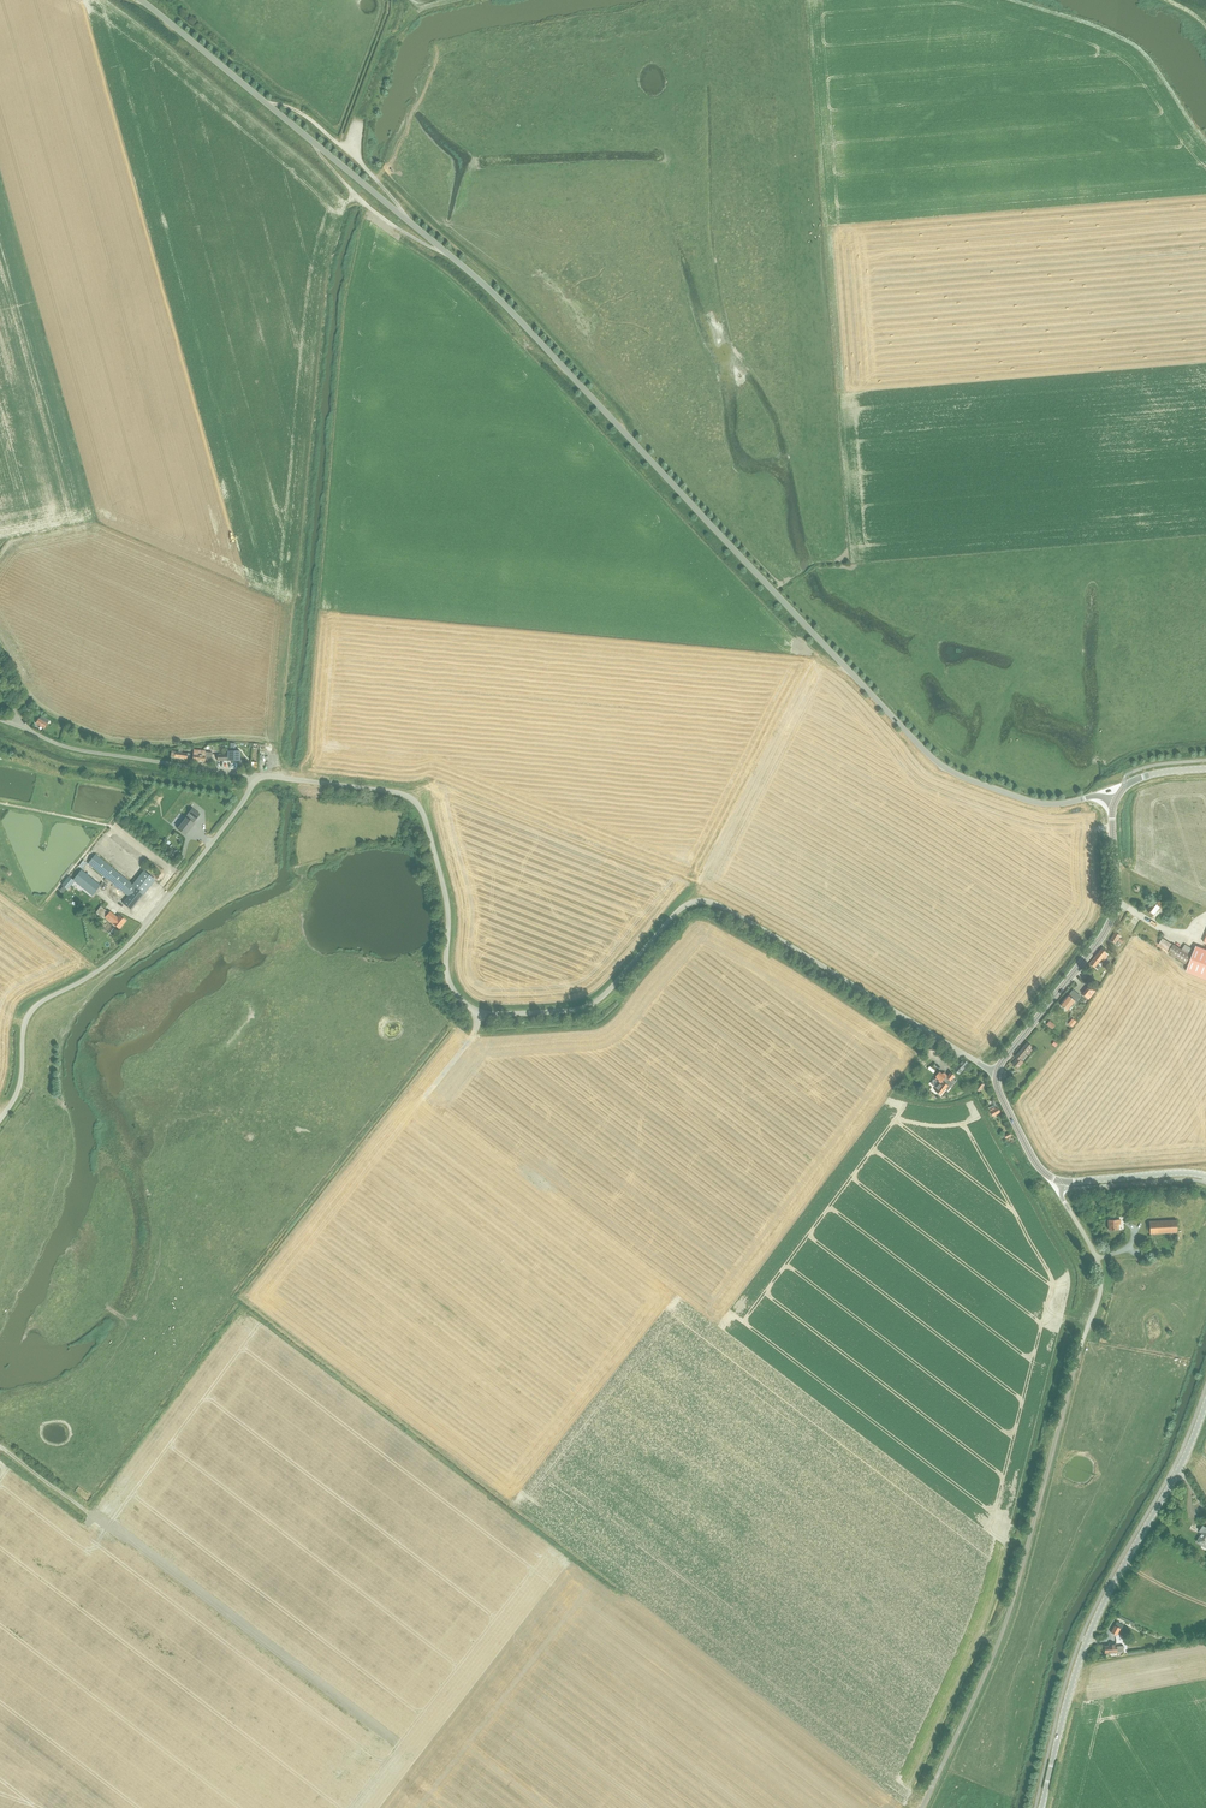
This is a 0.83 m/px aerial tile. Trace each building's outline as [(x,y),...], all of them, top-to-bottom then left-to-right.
[(45,729),(49,721),(42,716),(40,719),(39,719),(36,724),(45,729)] [(194,749),(193,750),(192,760),(204,761),(205,761),(211,761),(212,753),(205,752),(205,750),(194,749)] [(240,751),(227,751),(227,760),(239,760),(240,751)] [(227,754),(217,754),(217,760),(223,761),(223,762),(227,762),(227,754)] [(176,830),(184,836),(193,825),(188,821),(191,817),(195,820),(199,815),(191,809),(187,814),(188,814),(185,818),(176,830)] [(131,909),(155,880),(144,871),(133,885),(95,854),(88,863),(129,896),(123,903),(131,909)] [(100,886),(81,870),(73,880),(92,895),(100,886)] [(1150,905),(1149,905),(1146,908),(1147,909),(1146,910),(1154,916),(1164,904),(1156,898),(1150,905)] [(96,912),(97,914),(104,919),(106,917),(119,928),(126,921),(120,916),(117,919),(101,906),(96,912)] [(1121,943),(1123,941),(1118,937),(1119,936),(1115,933),(1110,940),(1116,944),(1118,941),(1121,943)] [(1168,953),(1186,964),(1194,950),(1184,944),(1181,950),(1173,944),(1173,945),(1162,939),(1158,945),(1168,952),(1168,953)] [(1196,946),(1193,955),(1186,971),(1205,979),(1205,950),(1196,946)] [(1094,968),(1101,960),(1103,961),(1106,957),(1105,955),(1106,954),(1100,949),(1088,964),(1094,968)] [(1081,994),(1088,1000),(1095,992),(1088,986),(1081,994)] [(1068,995),(1060,1005),(1060,1004),(1064,1007),(1063,1008),(1064,1008),(1067,1010),(1068,1010),(1067,1011),(1075,1002),(1072,999),(1072,998),(1071,998),(1068,996),(1068,995)] [(1023,1062),(1020,1060),(1025,1054),(1027,1055),(1031,1050),(1030,1049),(1031,1047),(1026,1043),(1014,1057),(1016,1058),(1012,1064),(1018,1069),(1023,1062)] [(964,1059),(959,1064),(964,1068),(968,1063),(964,1059)] [(964,1068),(959,1064),(954,1070),(959,1074),(964,1068)] [(950,1080),(954,1075),(950,1072),(948,1075),(944,1072),(942,1074),(939,1071),(936,1076),(937,1077),(935,1079),(941,1084),(936,1091),(940,1095),(948,1085),(947,1084),(950,1080)] [(979,1091),(984,1085),(980,1082),(975,1088),(979,1091)] [(994,1108),(989,1110),(990,1112),(992,1116),(1000,1112),(998,1108),(995,1109),(994,1108)] [(1119,1223),(1121,1223),(1121,1219),(1109,1220),(1109,1230),(1119,1230),(1119,1223)] [(1150,1234),(1178,1232),(1178,1220),(1150,1222),(1150,1234)] [(1151,1248),(1141,1248),(1141,1257),(1151,1257),(1151,1248)] [(1203,1526),(1200,1531),(1203,1532),(1197,1542),(1205,1547),(1205,1528),(1203,1526)] [(1120,1628),(1122,1629),(1124,1626),(1116,1622),(1111,1632),(1117,1635),(1120,1628)] [(1104,1646),(1105,1652),(1123,1651),(1123,1646),(1116,1646),(1116,1644),(1109,1644),(1109,1646),(1104,1646)]
